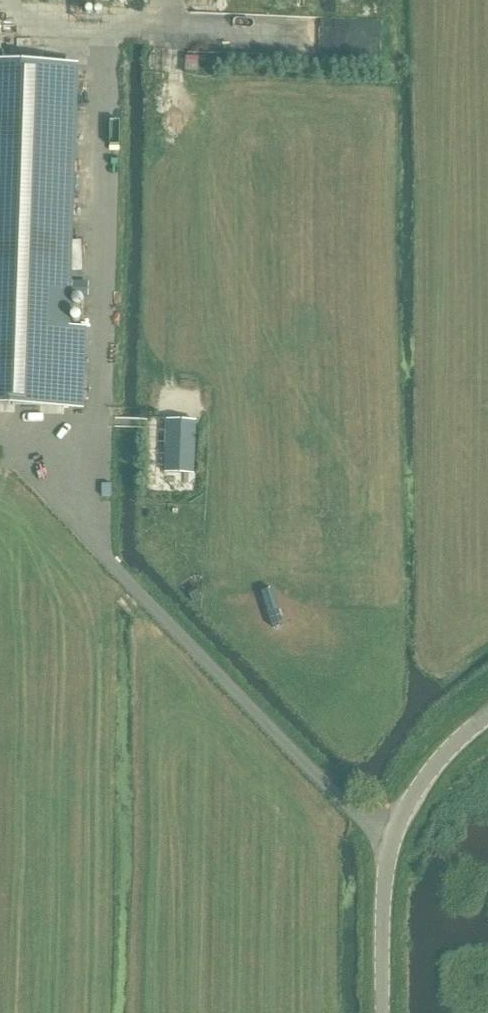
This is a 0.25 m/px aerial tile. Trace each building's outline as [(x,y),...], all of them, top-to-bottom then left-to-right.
[(83,407),(86,328),(65,327),(74,66),(0,64),(0,404),(83,407)] [(167,421),(165,473),(194,474),(196,422),(167,421)]
